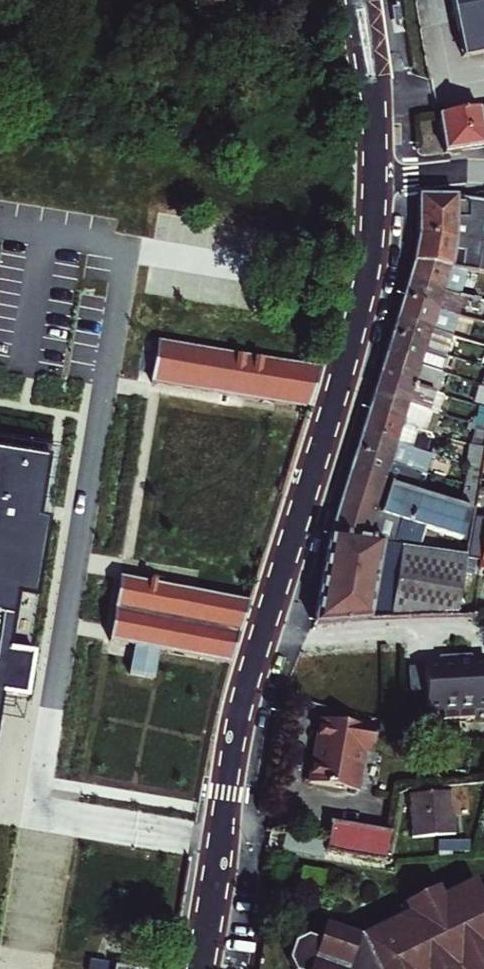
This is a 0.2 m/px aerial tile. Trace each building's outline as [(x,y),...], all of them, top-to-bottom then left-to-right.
[(200,13),(240,4),(239,0),(197,0),(200,13)] [(467,56),(483,53),(483,0),(455,0),(467,56)] [(438,110),(442,148),(447,148),(483,143),(483,104),(438,110)] [(409,260),(461,268),(475,270),(483,272),(483,241),(480,240),(481,238),(479,238),(483,203),(450,198),(418,197),(417,214),(415,232),(413,251),(409,260)] [(407,267),(405,276),(438,285),(456,290),(461,268),(409,260),(407,267)] [(402,287),(399,297),(432,305),(438,285),(405,276),(402,287)] [(396,306),(394,315),(446,330),(450,331),(456,311),(432,305),(399,297),(396,306)] [(391,323),(388,333),(441,348),(446,330),(394,315),(391,323)] [(385,342),(383,351),(440,368),(445,349),(441,348),(388,333),(385,342)] [(311,416),(323,375),(163,348),(155,389),(311,416)] [(440,368),(383,351),(380,359),(377,370),(435,388),(440,368)] [(435,388),(377,370),(374,380),(371,389),(429,406),(435,407),(440,389),(435,388)] [(483,403),(483,380),(479,379),(475,378),(471,398),(477,400),(483,403)] [(368,398),(365,408),(423,427),(429,406),(371,389),(368,398)] [(483,422),(483,420),(483,403),(477,400),(473,419),(483,422)] [(361,419),(358,429),(417,447),(436,452),(438,446),(432,444),(428,437),(431,429),(423,427),(365,408),(361,419)] [(480,443),(483,422),(473,419),(470,440),(480,443)] [(355,438),(352,447),(412,465),(417,447),(358,429),(355,438)] [(463,460),(476,464),(480,443),(470,440),(464,439),(461,459),(463,460)] [(412,465),(352,447),(349,457),(346,466),(379,477),(388,479),(416,488),(422,468),(412,465)] [(46,466),(0,458),(0,703),(25,707),(32,662),(27,656),(48,527),(37,525),(46,466)] [(460,479),(473,484),(476,464),(463,460),(460,479)] [(344,473),(341,480),(375,491),(379,477),(346,466),(344,473)] [(388,479),(383,494),(461,518),(465,504),(456,501),(416,488),(388,479)] [(469,505),(471,494),(473,484),(460,479),(456,501),(465,504),(469,505)] [(326,531),(374,538),(376,524),(365,522),(375,491),(341,480),(333,506),(326,531)] [(461,518),(383,494),(378,508),(457,532),(461,518)] [(472,571),(483,573),(483,518),(482,517),(472,571)] [(374,538),(326,531),(317,574),(308,616),(449,611),(461,550),(374,538)] [(232,671),(251,609),(123,583),(112,647),(137,652),(132,680),(155,685),(160,657),(232,671)] [(452,648),(460,716),(475,714),(473,698),(483,697),(483,653),(469,655),(469,646),(452,648)] [(437,658),(422,660),(425,685),(425,693),(426,703),(443,701),(444,717),(460,716),(452,648),(436,650),(437,658)] [(422,660),(407,661),(410,687),(425,685),(422,660)] [(307,785),(354,792),(362,752),(365,752),(369,727),(349,724),(348,728),(318,723),(313,751),(316,751),(315,757),(314,764),(311,763),(307,785)] [(442,785),(399,788),(401,812),(403,831),(445,827),(442,785)] [(312,813),(307,842),(377,856),(377,853),(382,825),(312,813)] [(452,892),(446,882),(412,898),(418,909),(369,932),(334,920),(327,936),(312,931),(301,936),(295,952),(303,966),(313,968),(483,968),(483,877),(452,892)]
